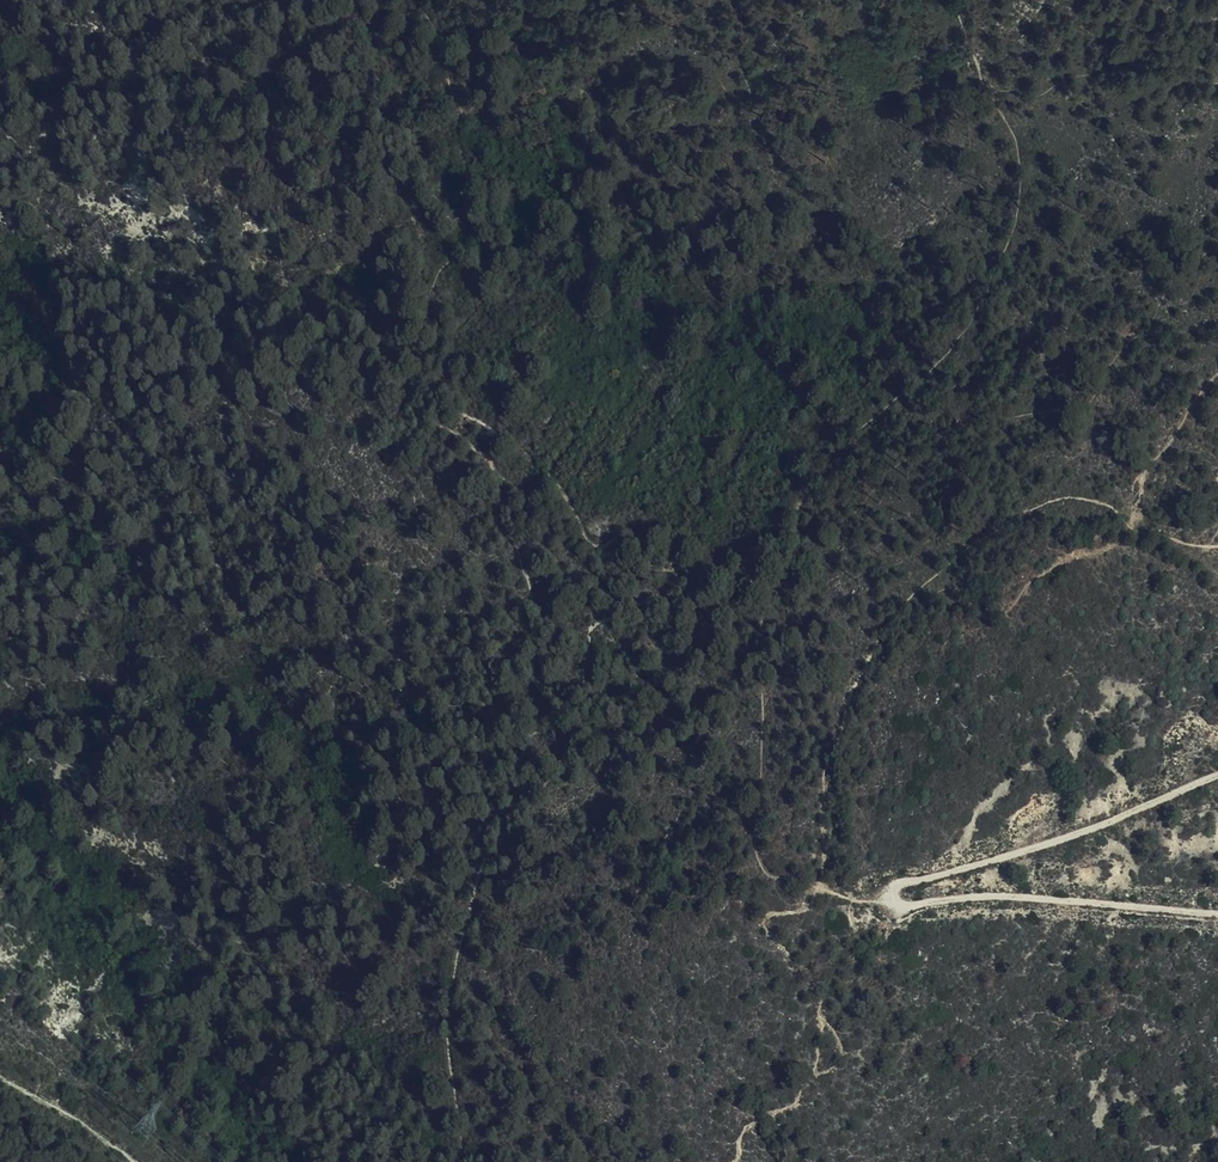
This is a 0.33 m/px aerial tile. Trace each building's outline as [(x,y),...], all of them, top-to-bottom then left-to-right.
[(555,236),(551,241),(555,244),(559,238),(555,236)] [(632,482),(638,469),(625,465),(621,478),(632,482)]
